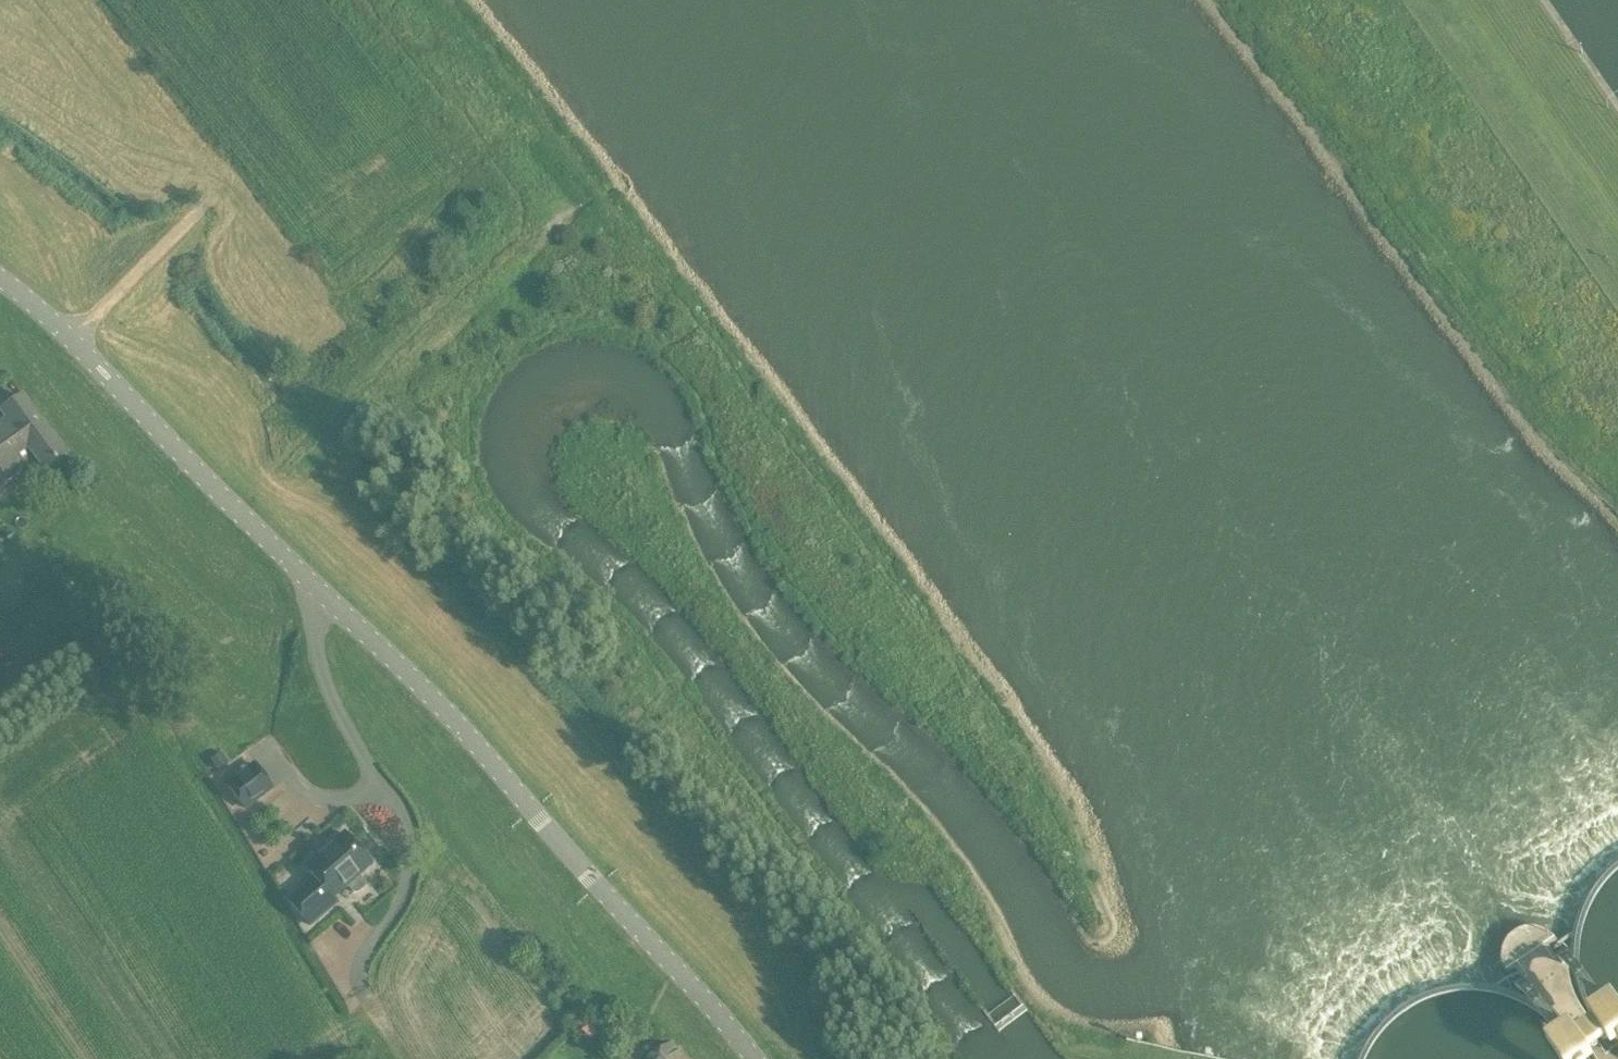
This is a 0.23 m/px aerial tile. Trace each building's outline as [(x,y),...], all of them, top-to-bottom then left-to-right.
[(67,453),(23,397),(1,414),(2,415),(0,417),(0,486),(36,459),(44,470),(67,453)] [(40,587),(51,578),(42,566),(31,575),(40,587)] [(227,785),(244,807),(271,787),(255,765),(227,785)] [(333,896),(347,884),(354,892),(357,893),(364,887),(365,883),(357,875),(371,863),(345,834),(306,868),(314,878),(288,901),(309,925),(337,901),(333,896)] [(589,1025),(583,1031),(590,1040),(597,1034),(589,1025)] [(650,1058),(686,1058),(672,1042),(650,1058)]
